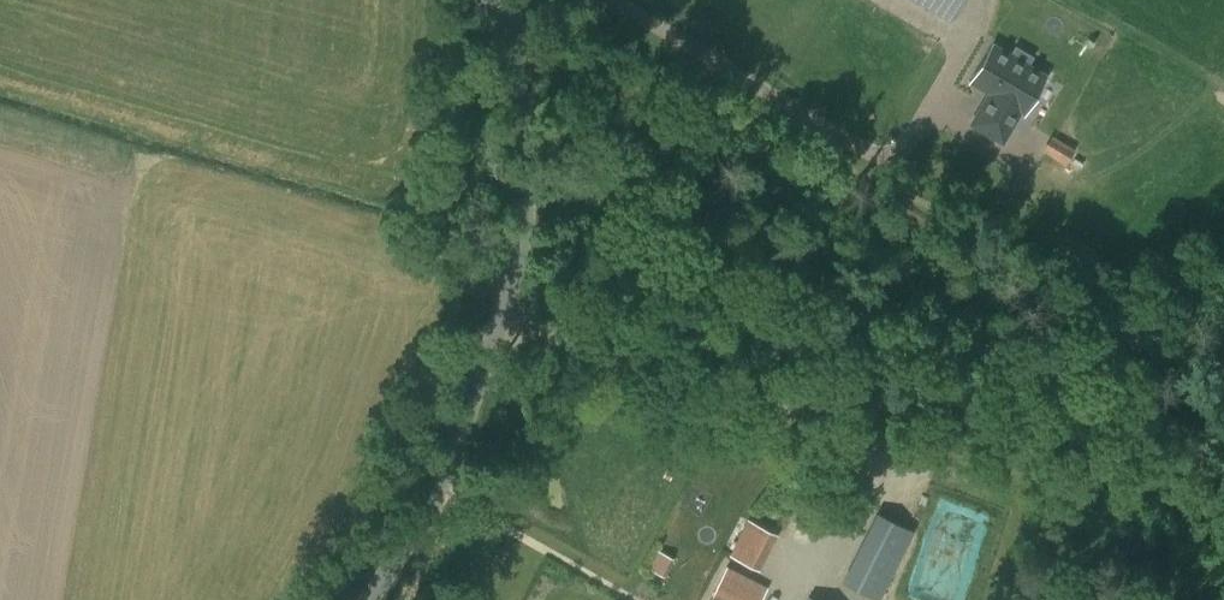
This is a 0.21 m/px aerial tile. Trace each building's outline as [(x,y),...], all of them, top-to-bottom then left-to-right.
[(963,0),(912,0),(950,22),(963,0)] [(1002,45),(981,82),(1003,94),(998,103),(996,101),(983,124),(1013,141),(1031,110),(1035,113),(1056,76),(1002,45)] [(880,599),(915,530),(876,510),(841,579),(880,599)] [(767,588),(727,568),(713,595),(710,599),(761,599),(767,588)]
